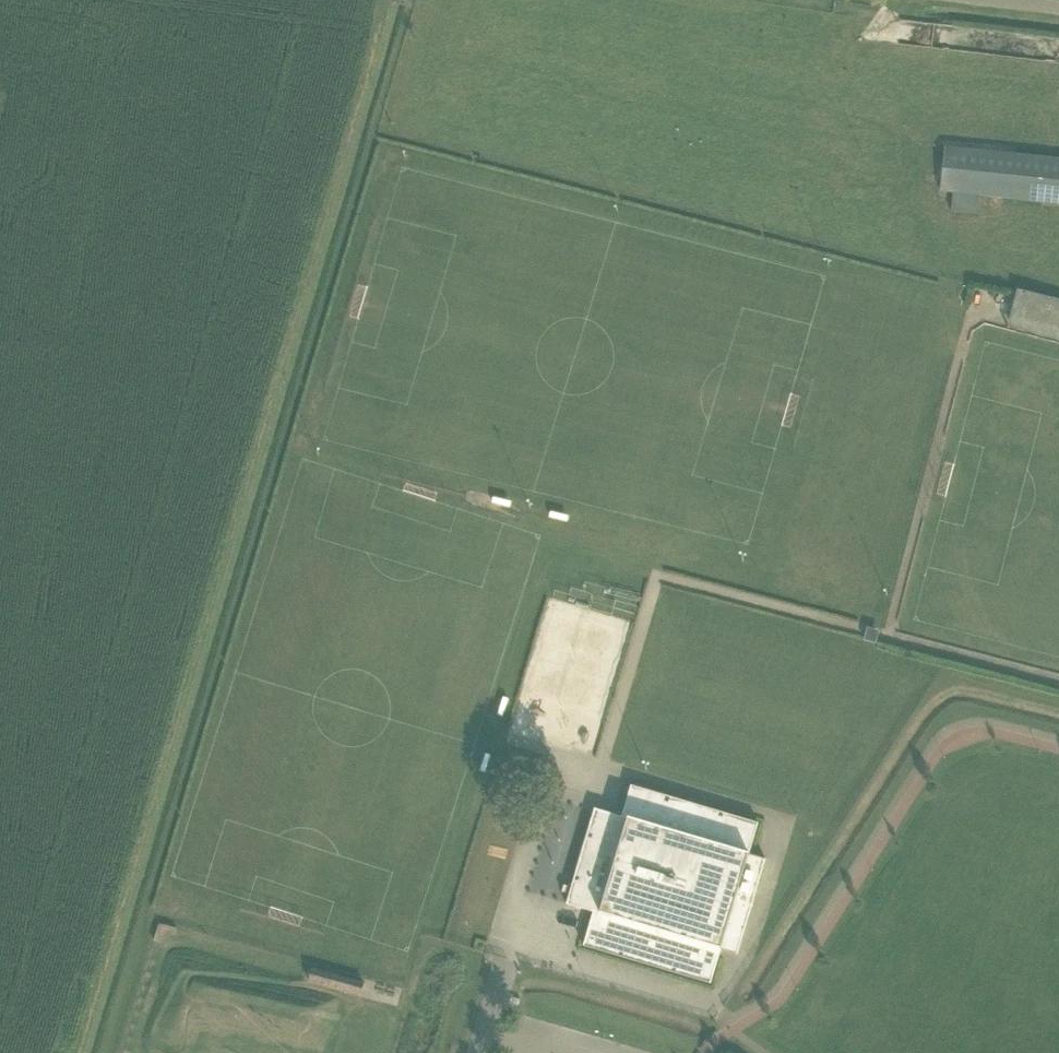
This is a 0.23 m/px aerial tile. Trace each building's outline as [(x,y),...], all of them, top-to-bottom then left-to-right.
[(942,192),(952,193),(979,196),(1058,204),(1058,159),(947,147),(947,151),(942,192)] [(1017,289),(1007,328),(1058,342),(1058,300),(1017,289)] [(583,946),(711,984),(721,950),(737,955),(766,860),(749,855),(759,823),(631,785),(622,817),(595,809),(567,904),(593,912),(583,946)]
